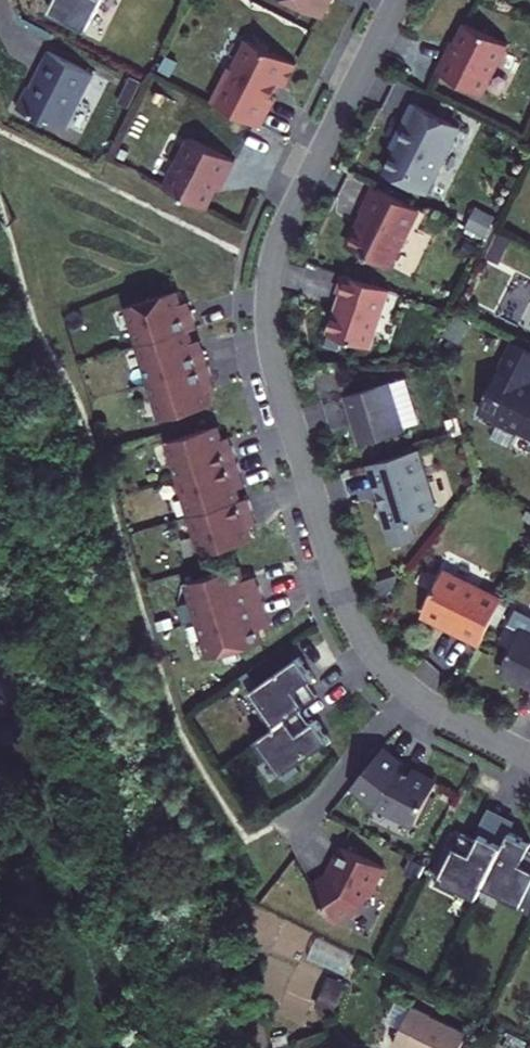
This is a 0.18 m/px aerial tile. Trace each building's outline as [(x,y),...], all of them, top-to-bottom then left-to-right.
[(80,18),(89,0),(46,0),(80,18)] [(430,61),(476,83),(501,34),(459,12),(443,43),(440,41),(430,61)] [(222,55),(204,90),(251,115),(265,88),(262,86),(270,72),(276,75),(288,53),(240,28),(225,57),(222,55)] [(87,62),(43,40),(24,76),(20,74),(8,95),(33,108),(40,106),(55,114),(65,95),(69,97),(87,62)] [(377,162),(420,183),(454,116),(406,92),(395,112),(401,114),(377,162)] [(226,149),(181,126),(155,176),(197,197),(213,166),(216,168),(226,149)] [(412,198),(366,175),(356,196),(355,198),(355,200),(356,203),(358,204),(353,214),(350,216),(340,235),(382,257),(412,198)] [(362,336),(382,280),(337,264),(331,281),(335,283),(321,322),(362,336)] [(168,286),(118,301),(130,341),(152,413),(202,398),(198,385),(195,376),(204,374),(195,342),(186,345),(183,337),(180,325),(189,322),(183,304),(174,307),(172,299),(168,286)] [(174,307),(183,304),(181,296),(172,299),(174,307)] [(507,332),(472,401),(490,410),(488,412),(511,424),(512,421),(529,430),(529,379),(522,375),(529,359),(529,344),(507,332)] [(186,345),(195,342),(192,334),(183,337),(186,345)] [(399,369),(384,374),(397,420),(413,415),(399,369)] [(384,374),(383,372),(337,386),(352,435),(398,421),(397,420),(384,374)] [(195,376),(198,385),(207,382),(204,374),(195,376)] [(159,434),(192,546),(242,531),(238,517),(235,510),(245,507),(239,488),(230,491),(226,479),(224,472),(233,468),(224,438),(214,440),(212,432),(208,418),(159,434)] [(221,429),(212,432),(214,440),(224,438),(221,429)] [(410,440),(359,456),(368,484),(370,483),(374,496),(370,497),(381,537),(405,530),(400,513),(423,507),(427,499),(410,440)] [(236,477),(233,468),(224,472),(226,479),(236,477)] [(247,515),(245,507),(235,510),(238,517),(247,515)] [(234,571),(230,558),(178,574),(200,649),(252,633),(248,619),(246,611),(259,607),(250,575),(236,580),(234,571)] [(471,638),(495,591),(433,561),(412,604),(450,623),(448,626),(471,638)] [(236,580),(250,575),(247,567),(234,571),(236,580)] [(262,615),(259,607),(246,611),(248,619),(262,615)] [(514,623),(493,664),(529,683),(529,685),(529,687),(529,631),(514,623)] [(238,663),(231,667),(253,698),(249,701),(262,720),(290,701),(308,688),(298,673),(305,668),(290,647),(248,677),(238,663)] [(262,720),(243,733),(256,753),(261,749),(278,773),(291,763),(286,757),(321,732),(307,711),(300,716),(290,701),(262,720)] [(374,741),(344,778),(369,798),(406,817),(428,775),(404,762),(402,765),(393,761),(395,758),(374,741)] [(491,820),(500,824),(506,813),(481,800),(468,824),(472,826),(485,833),(491,820)] [(474,878),(500,824),(491,820),(485,833),(472,826),(468,834),(452,825),(426,877),(447,887),(450,881),(467,890),(474,878)] [(529,892),(529,879),(523,875),(529,861),(529,849),(519,843),(522,836),(500,824),(474,878),(491,887),(489,892),(509,902),(518,885),(529,892)] [(376,862),(335,839),(319,868),(302,879),(325,916),(352,899),(358,888),(361,889),(376,862)] [(320,934),(312,954),(349,970),(357,950),(320,934)] [(407,1003),(387,1042),(399,1047),(458,1047),(465,1034),(407,1003)]
